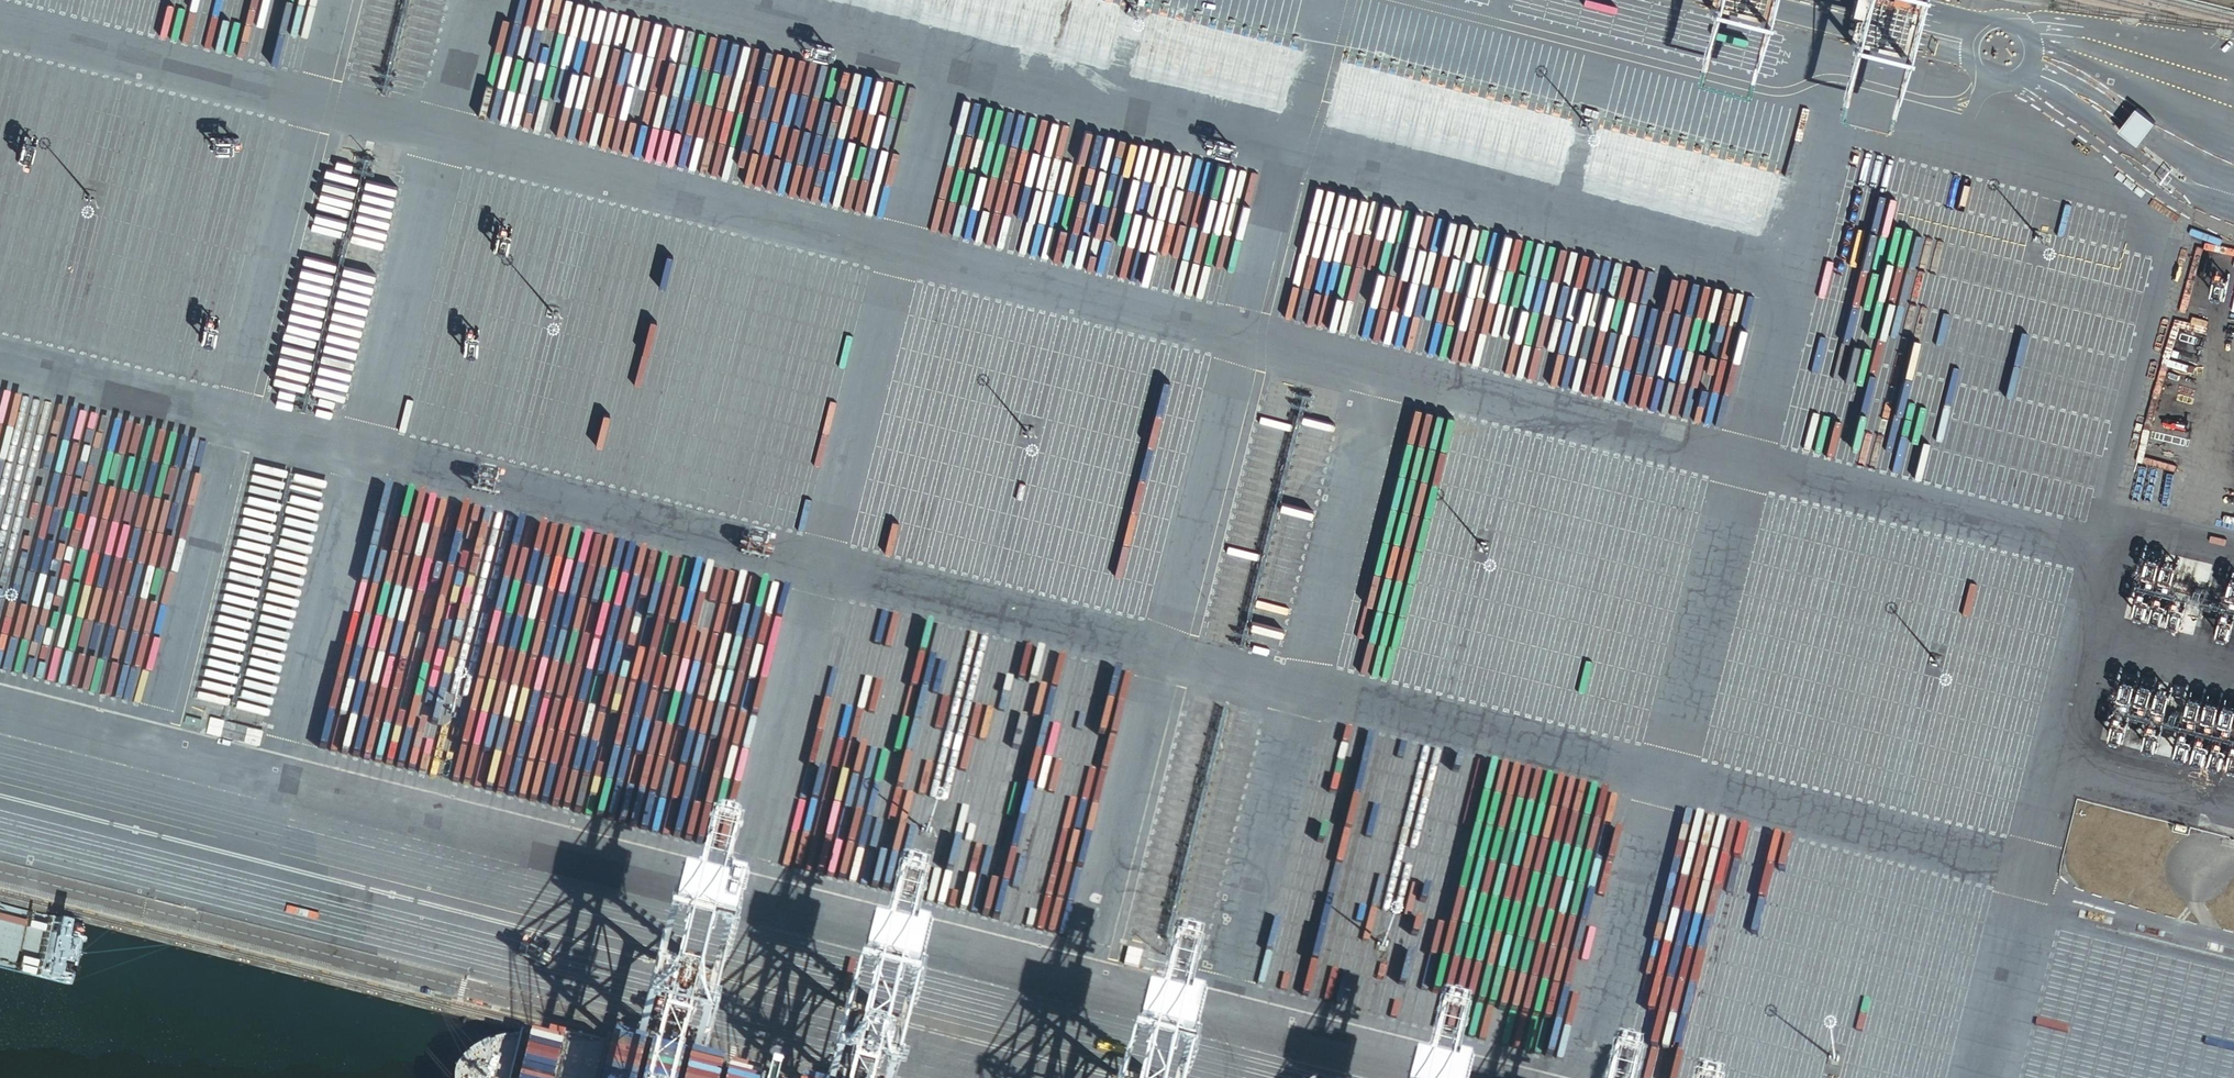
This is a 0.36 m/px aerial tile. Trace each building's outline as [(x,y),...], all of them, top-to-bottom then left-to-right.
[(2159,127),(2138,113),(2133,120),(2121,137),(2142,151),(2153,136),(2159,127)]
